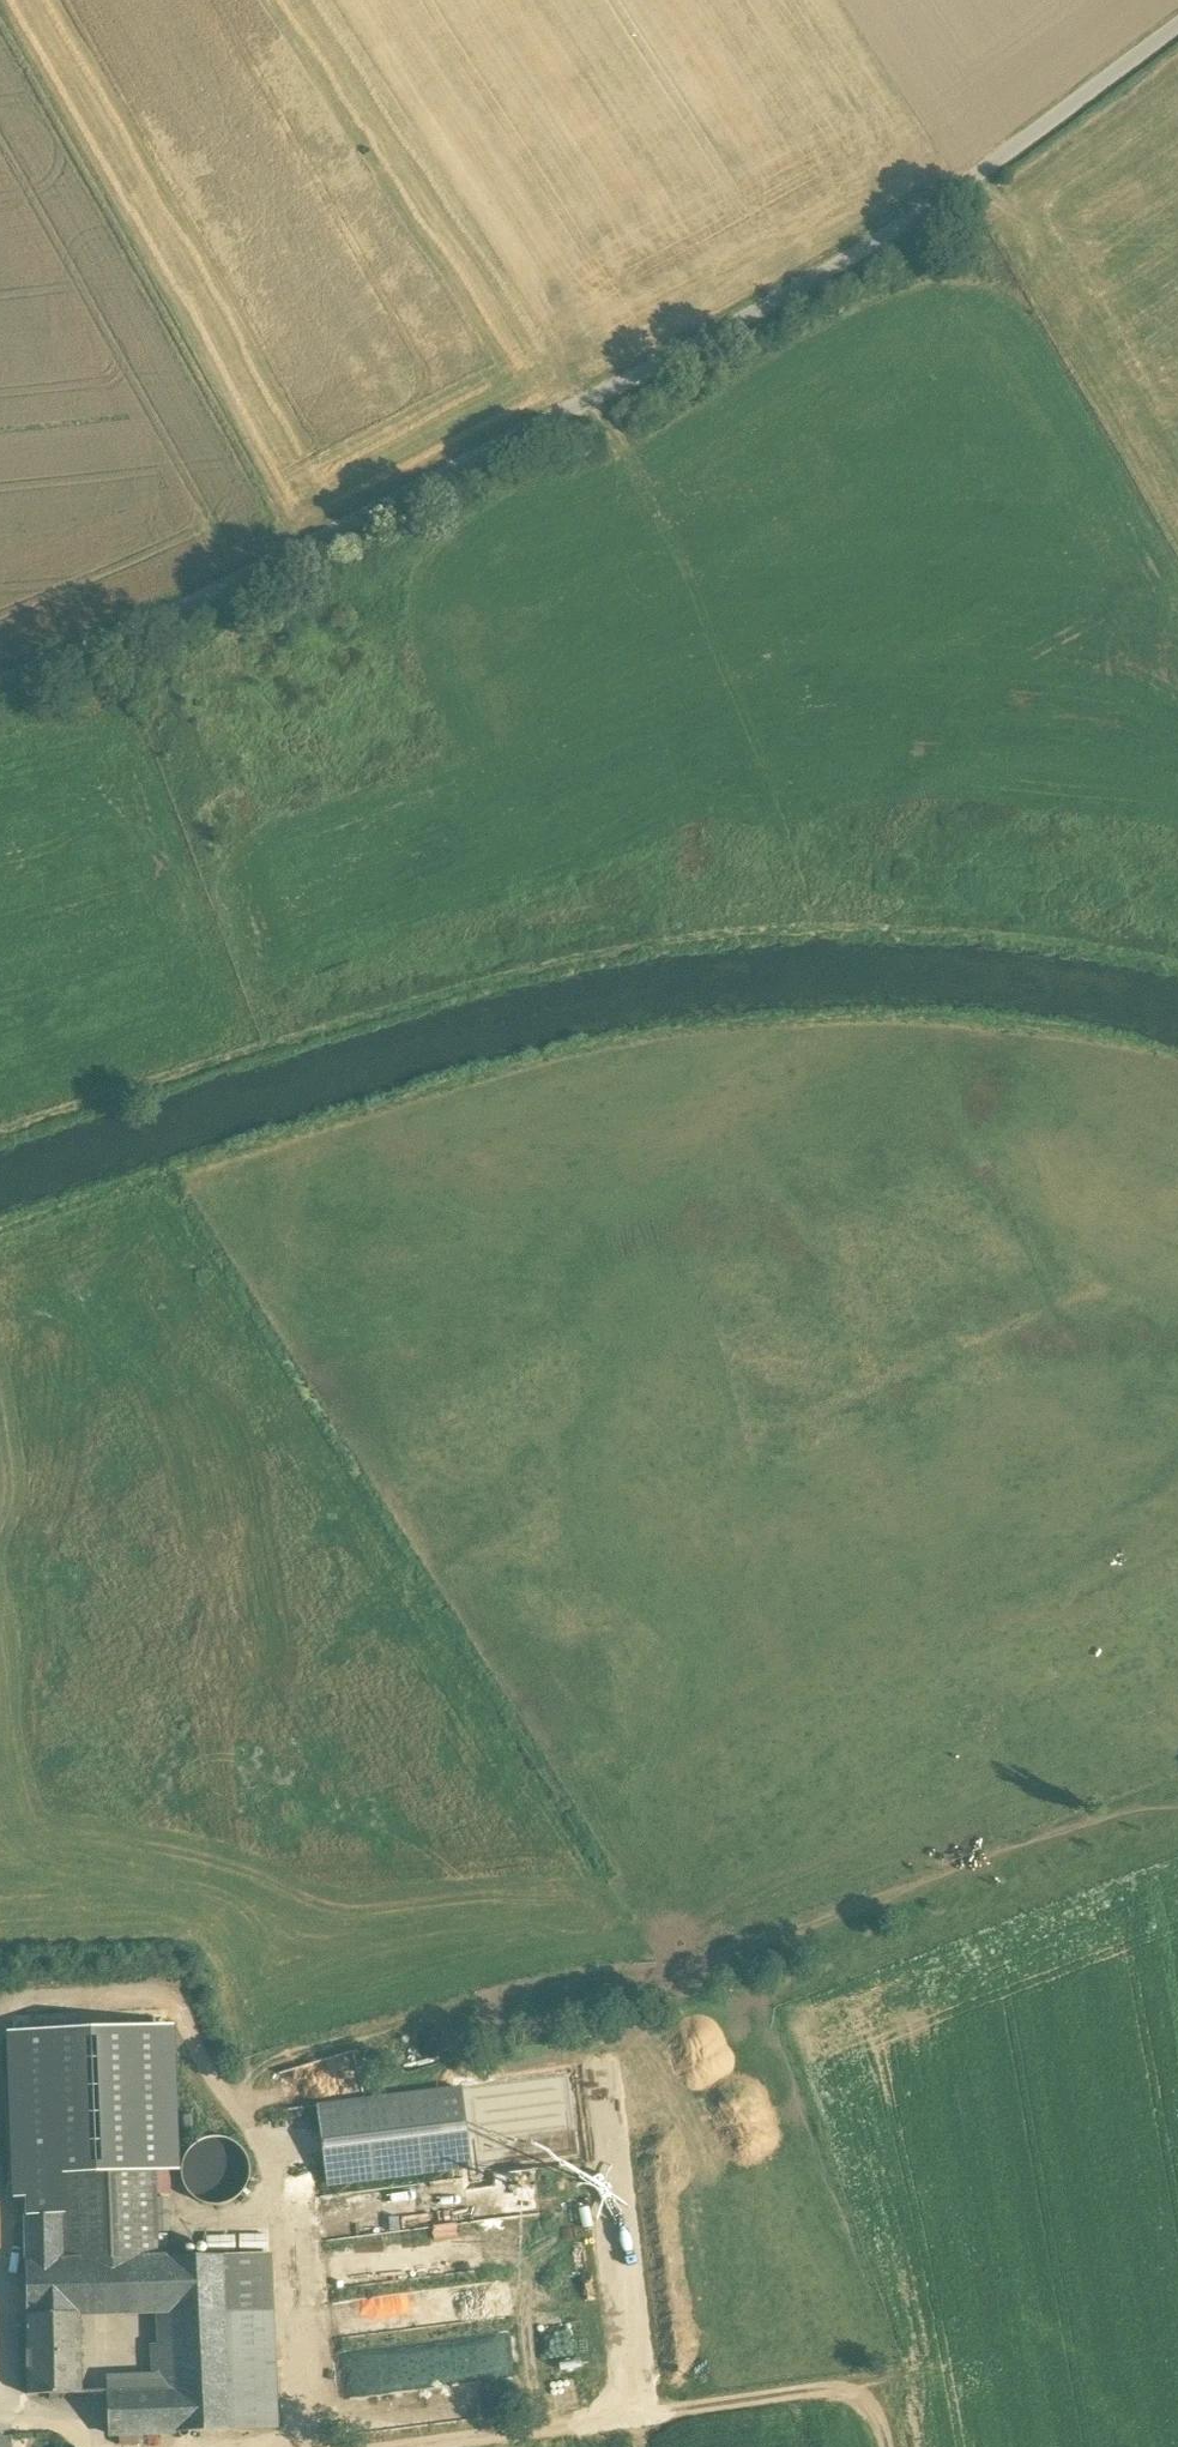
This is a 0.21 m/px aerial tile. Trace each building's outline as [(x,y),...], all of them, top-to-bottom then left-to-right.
[(60,2013),(60,2028),(103,2027),(102,2012),(60,2013)] [(167,2029),(14,2034),(21,2197),(33,2197),(33,2213),(62,2213),(60,2172),(156,2169),(172,2168),(167,2029)] [(284,2090),(306,2087),(304,2073),(301,2073),(300,2065),(281,2069),(284,2090)] [(461,2088),(318,2106),(328,2184),(471,2167),(461,2088)] [(248,2183),(250,2170),(247,2157),(240,2146),(228,2138),(215,2136),(202,2139),(191,2146),(183,2158),(181,2171),(184,2184),(191,2195),(203,2203),(216,2205),(229,2202),(240,2195),(248,2183)] [(156,2169),(60,2172),(62,2213),(62,2260),(158,2258),(156,2169)] [(534,2169),(320,2197),(326,2242),(540,2214),(534,2169)] [(33,2213),(25,2214),(26,2262),(62,2260),(62,2213),(33,2213)] [(236,2242),(237,2251),(268,2249),(267,2235),(214,2238),(214,2244),(236,2242)] [(471,2235),(327,2253),(332,2290),(476,2272),(471,2235)] [(270,2253),(226,2255),(230,2351),(274,2349),(270,2253)] [(226,2255),(169,2257),(171,2311),(174,2388),(176,2432),(233,2430),(233,2429),(230,2351),(226,2255)] [(62,2260),(26,2262),(27,2316),(80,2314),(171,2311),(169,2257),(158,2258),(62,2260)] [(501,2281),(333,2302),(337,2340),(506,2318),(501,2281)] [(80,2314),(27,2316),(28,2397),(81,2395),(80,2314)] [(508,2330),(339,2352),(343,2389),(512,2368),(508,2330)] [(274,2349),(230,2351),(233,2429),(277,2428),(274,2349)] [(514,2377),(345,2398),(349,2436),(518,2415),(514,2377)] [(174,2388),(107,2390),(109,2434),(176,2432),(174,2388)] [(11,2433),(0,2434),(0,2446),(12,2446),(11,2433)]
